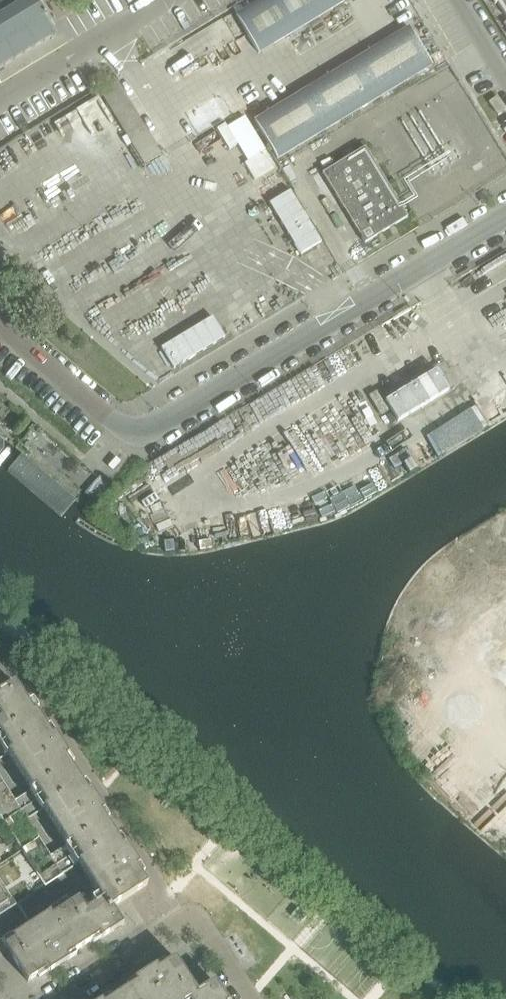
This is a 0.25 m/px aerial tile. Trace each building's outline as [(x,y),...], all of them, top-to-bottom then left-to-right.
[(55,35),(34,0),(0,0),(0,69),(55,35)] [(341,0),(262,0),(235,16),(258,55),(343,3),(341,0)] [(432,66),(409,28),(254,122),(277,160),(432,66)] [(162,155),(133,107),(118,83),(106,90),(100,93),(115,118),(144,166),(162,155)] [(488,103),(498,116),(505,110),(497,97),(488,103)] [(365,148),(322,174),(356,229),(364,244),(376,237),(383,233),(388,229),(408,218),(365,148)] [(75,502),(20,456),(6,472),(61,518),(75,502)] [(99,501),(112,486),(100,476),(98,479),(97,479),(88,491),(85,494),(97,504),(99,501)] [(5,705),(21,695),(14,684),(0,693),(0,697),(5,705)] [(36,715),(29,703),(27,704),(21,695),(5,705),(0,697),(0,717),(2,721),(0,722),(0,735),(6,744),(41,721),(36,715)] [(76,776),(70,767),(65,759),(68,757),(54,735),(51,737),(41,721),(6,744),(11,752),(8,754),(32,791),(35,790),(40,798),(76,776)] [(82,862),(76,853),(70,845),(68,846),(56,828),(44,809),(46,807),(40,798),(35,790),(32,791),(8,754),(11,752),(6,744),(0,735),(0,817),(10,833),(16,842),(45,886),(15,905),(0,882),(0,909),(7,904),(10,909),(9,909),(24,931),(31,926),(49,914),(52,918),(61,912),(79,901),(86,911),(102,900),(79,864),(82,862)] [(104,813),(97,802),(90,791),(87,793),(76,776),(40,798),(46,807),(44,809),(56,828),(68,846),(70,845),(76,853),(111,831),(101,815),(104,813)] [(112,909),(147,886),(136,869),(139,867),(125,845),(122,847),(111,831),(76,853),(82,862),(79,864),(102,900),(104,903),(107,901),(112,909)] [(16,842),(10,833),(1,839),(7,849),(16,842)] [(123,925),(112,909),(107,901),(104,903),(102,900),(86,911),(79,901),(61,912),(83,947),(99,937),(101,940),(123,925)] [(67,958),(83,947),(61,912),(52,918),(49,914),(31,926),(24,931),(3,944),(14,962),(28,983),(45,972),(47,975),(69,961),(67,958)] [(197,993),(175,959),(165,965),(168,969),(160,974),(156,967),(134,981),(137,986),(129,991),(128,989),(121,993),(125,998),(188,998),(197,993)] [(214,982),(197,993),(188,998),(225,998),(214,982)]
